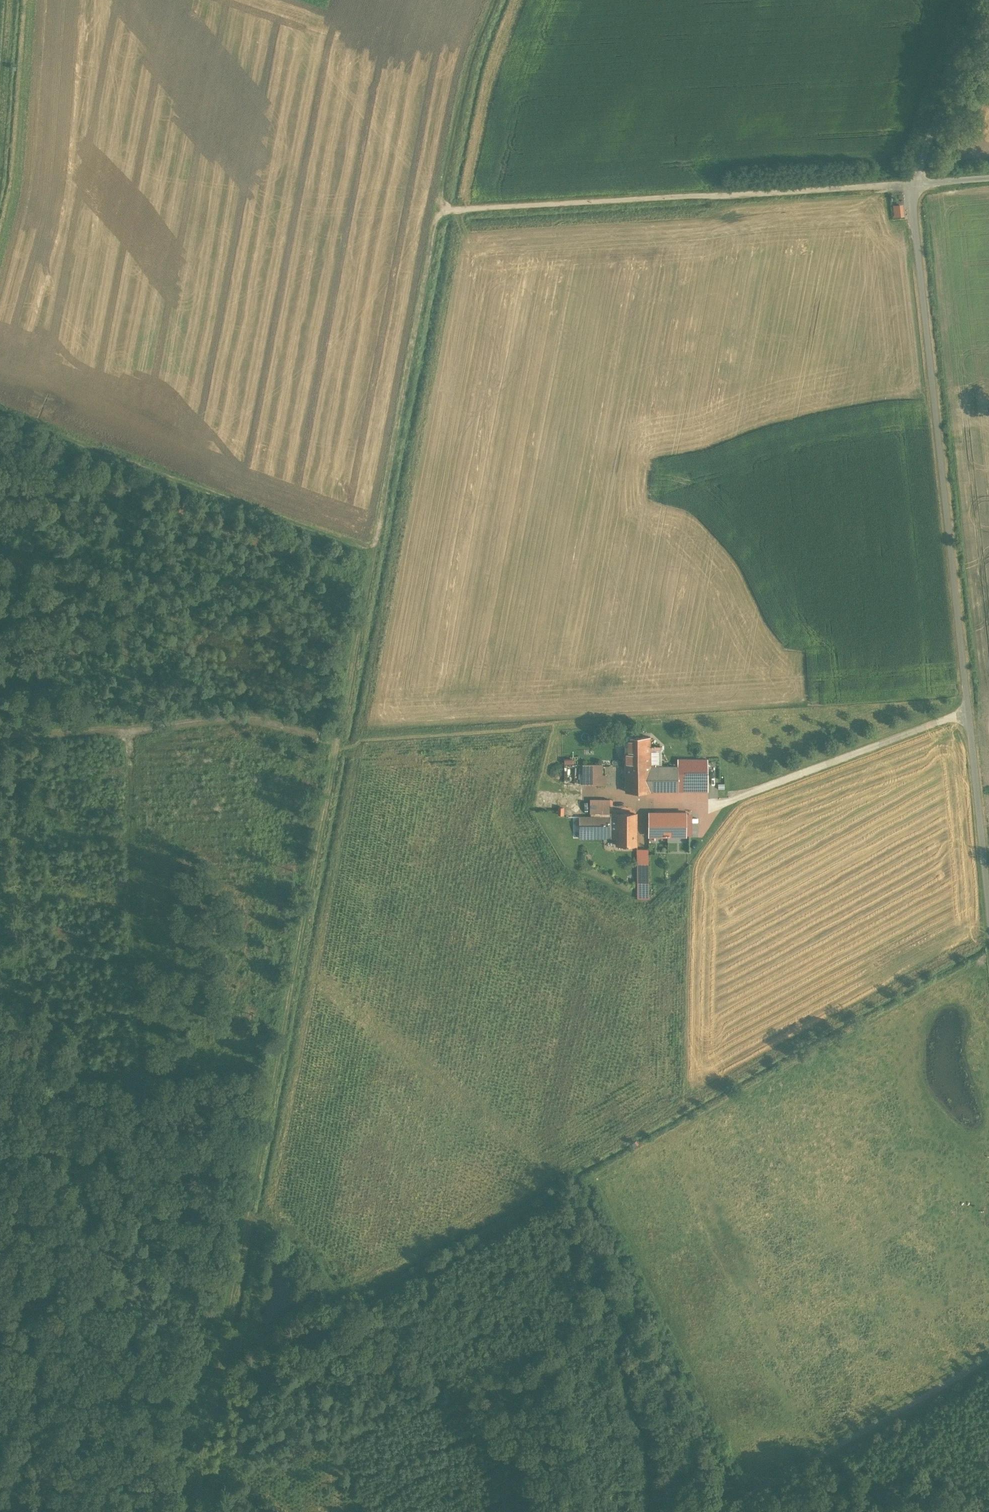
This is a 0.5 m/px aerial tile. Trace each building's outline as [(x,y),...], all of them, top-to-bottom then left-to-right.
[(904,202),(894,204),(896,217),(906,215),(904,202)] [(650,734),(624,734),(623,789),(708,790),(708,756),(681,756),(681,764),(662,764),(662,745),(650,745),(650,734)] [(602,764),(583,763),(582,784),(605,785),(605,774),(602,774),(602,764)] [(588,817),(580,817),(580,837),(611,837),(611,845),(637,845),(636,813),(610,814),(610,798),(588,798),(588,817)] [(695,812),(650,811),(650,834),(695,835),(695,812)] [(647,843),(637,844),(638,898),(648,898),(647,843)]
